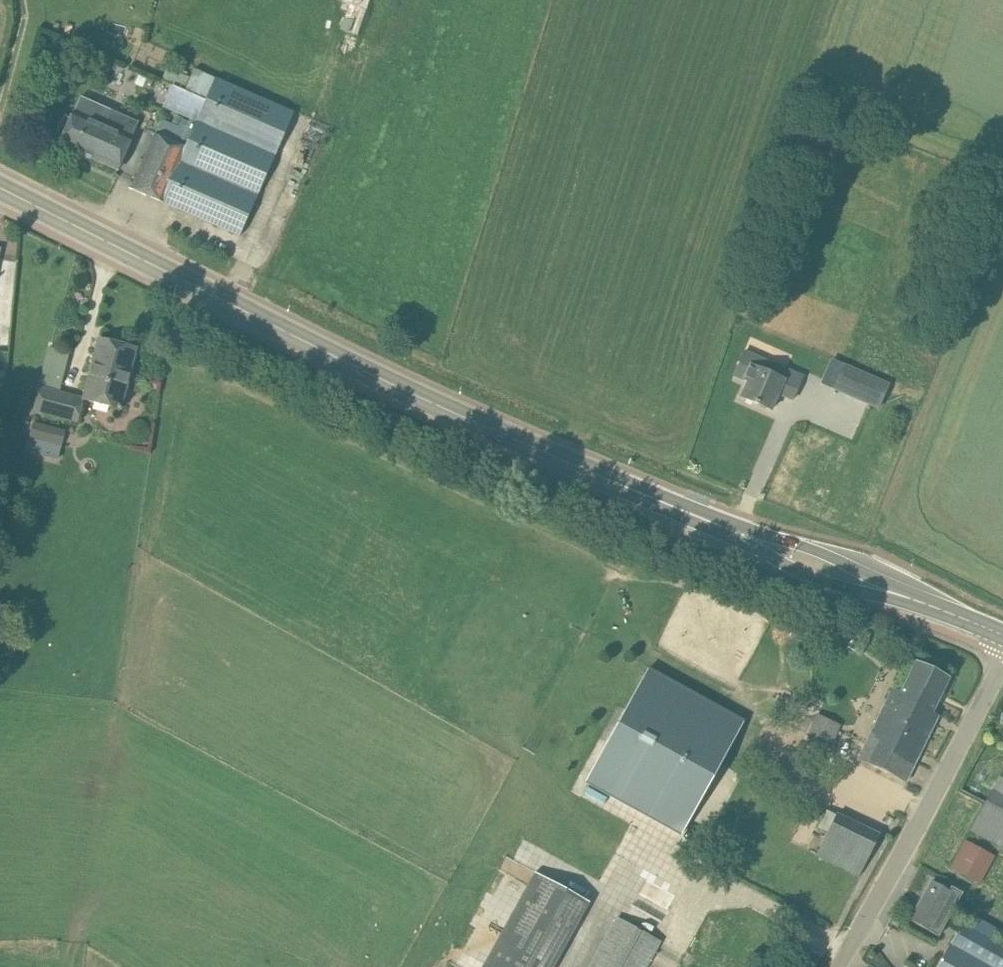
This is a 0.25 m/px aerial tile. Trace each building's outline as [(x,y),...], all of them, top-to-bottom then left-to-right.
[(104,77),(110,65),(97,59),(91,72),(104,77)] [(206,101),(216,78),(194,68),(184,91),(206,101)] [(229,85),(216,78),(206,101),(196,124),(185,148),(155,134),(130,189),(163,204),(163,203),(175,208),(174,209),(239,238),(295,113),(230,84),(229,85)] [(206,101),(184,91),(172,86),(162,108),(196,124),(206,101)] [(132,136),(138,122),(81,97),(71,119),(66,117),(64,119),(60,124),(59,126),(58,128),(57,130),(56,135),(56,137),(62,139),(60,144),(118,170),(132,137),(132,136)] [(99,339),(83,398),(39,386),(33,411),(77,423),(83,400),(120,410),(136,349),(99,339)] [(803,376),(745,351),(734,375),(748,382),(741,397),(771,410),(781,387),(795,393),(803,376)] [(845,365),(834,389),(878,408),(889,384),(845,365)] [(38,422),(33,438),(62,446),(67,430),(38,422)] [(933,713),(950,679),(916,663),(902,692),(894,688),(858,760),(905,783),(939,716),(933,713)] [(741,721),(645,670),(586,782),(587,783),(591,775),(684,826),(680,834),(681,835),(741,721)] [(807,735),(831,747),(841,726),(818,714),(807,735)] [(982,787),(999,752),(989,747),(971,782),(982,787)] [(999,776),(970,831),(1002,849),(1002,779),(999,776)] [(816,857),(860,878),(881,835),(837,813),(816,857)] [(967,838),(952,866),(982,883),(998,854),(967,838)] [(535,873),(484,966),(554,966),(589,903),(535,873)] [(932,881),(910,921),(938,937),(963,893),(951,886),(949,890),(932,881)] [(661,942),(617,918),(590,966),(647,966),(661,942)] [(951,943),(938,966),(1002,966),(1002,947),(962,924),(951,943)]
